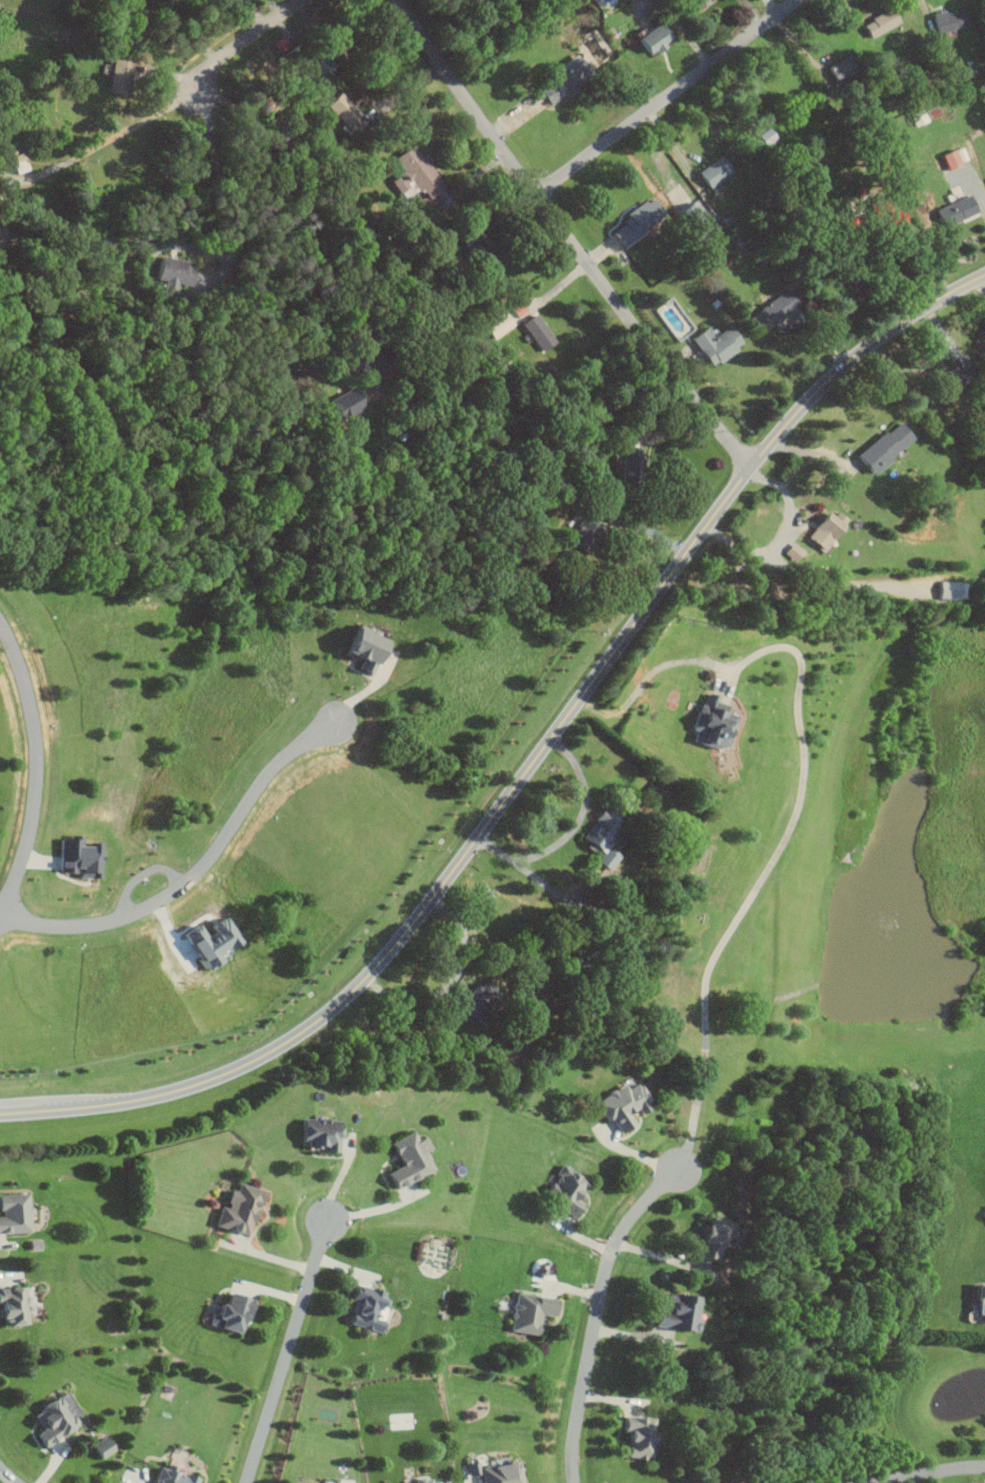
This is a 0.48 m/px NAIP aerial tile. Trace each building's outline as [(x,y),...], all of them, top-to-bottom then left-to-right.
[(929,14),(932,32),(965,26),(961,7),(929,14)] [(859,22),(866,37),(896,24),(890,9),(859,22)] [(632,38),(644,57),(662,45),(660,43),(667,38),(657,22),(632,38)] [(313,67),(300,48),(286,57),(299,77),(313,67)] [(544,104),(589,73),(577,56),(532,86),(544,104)] [(831,84),(854,75),(847,56),(823,65),(831,84)] [(357,114),(335,92),(321,104),(343,127),(357,114)] [(938,154),(944,170),(958,164),(952,148),(938,154)] [(705,189),(730,172),(718,155),(693,171),(705,189)] [(678,184),(666,193),(676,206),(688,197),(678,184)] [(888,212),(886,194),(872,196),(873,213),(888,212)] [(973,211),(965,195),(932,211),(940,227),(973,211)] [(621,213),(625,220),(607,230),(615,244),(662,218),(650,197),(621,213)] [(175,284),(192,285),(194,261),(157,258),(156,279),(166,280),(166,289),(174,289),(175,284)] [(745,316),(756,332),(795,306),(785,290),(745,316)] [(553,342),(533,314),(519,323),(539,352),(553,342)] [(705,326),(688,337),(708,367),(741,346),(728,326),(711,336),(705,326)] [(909,438),(893,421),(853,457),(868,474),(909,438)] [(639,446),(622,445),(621,456),(615,455),(615,470),(637,470),(639,446)] [(802,534),(817,549),(839,528),(825,513),(802,534)] [(937,599),(964,600),(964,581),(937,581),(937,599)] [(383,638),(343,625),(334,652),(356,659),(353,668),(370,674),(383,638)] [(689,739),(717,749),(729,715),(722,712),(725,706),(714,702),(716,695),(702,690),(689,729),(693,730),(689,739)] [(580,841),(598,849),(613,816),(595,808),(580,841)] [(92,842),(74,842),(74,836),(55,836),(55,870),(71,871),(71,876),(92,877),(92,842)] [(615,853),(601,846),(593,864),(607,870),(615,853)] [(472,1022),(497,993),(479,977),(454,1006),(472,1022)] [(591,1101),(604,1122),(608,1119),(615,1131),(631,1121),(625,1112),(633,1107),(637,1112),(648,1105),(634,1082),(624,1088),(621,1083),(591,1101)] [(337,1152),(337,1120),(296,1119),(295,1146),(318,1147),(318,1151),(337,1152)] [(385,1141),(396,1166),(381,1173),(388,1188),(430,1170),(421,1150),(425,1148),(420,1136),(412,1139),(409,1131),(385,1141)] [(570,1217),(579,1202),(573,1198),(584,1179),(558,1163),(541,1191),(553,1198),(549,1205),(570,1217)] [(247,1235),(258,1189),(234,1183),(232,1190),(225,1188),(220,1207),(215,1206),(210,1226),(247,1235)] [(26,1232),(25,1193),(0,1194),(0,1232),(26,1232)] [(719,1220),(699,1216),(694,1242),(697,1242),(694,1255),(711,1259),(719,1220)] [(381,1291),(349,1283),(345,1298),(350,1299),(344,1324),(376,1332),(384,1299),(379,1297),(381,1291)] [(984,1322),(984,1284),(972,1284),(970,1313),(978,1313),(978,1322),(984,1322)] [(23,1324),(22,1311),(25,1311),(23,1286),(0,1287),(0,1325),(23,1324)] [(230,1332),(233,1323),(239,1324),(242,1314),(247,1315),(251,1300),(221,1291),(218,1304),(211,1303),(205,1325),(230,1332)] [(533,1335),(537,1314),(550,1316),(553,1299),(512,1292),(505,1330),(533,1335)] [(694,1297),(664,1292),(661,1311),(651,1310),(649,1325),(689,1331),(694,1297)] [(38,1430),(30,1434),(37,1445),(76,1424),(71,1415),(75,1413),(63,1390),(34,1406),(37,1410),(30,1414),(38,1430)] [(649,1417),(619,1415),(617,1432),(623,1433),(621,1457),(647,1459),(649,1417)] [(113,1449),(104,1435),(87,1445),(95,1459),(113,1449)] [(478,1482),(519,1482),(516,1461),(477,1466),(476,1462),(468,1463),(469,1474),(477,1472),(478,1482)] [(156,1465),(148,1482),(192,1482),(193,1481),(156,1465)] [(428,1475),(410,1477),(411,1481),(399,1482),(429,1482),(428,1475)]
